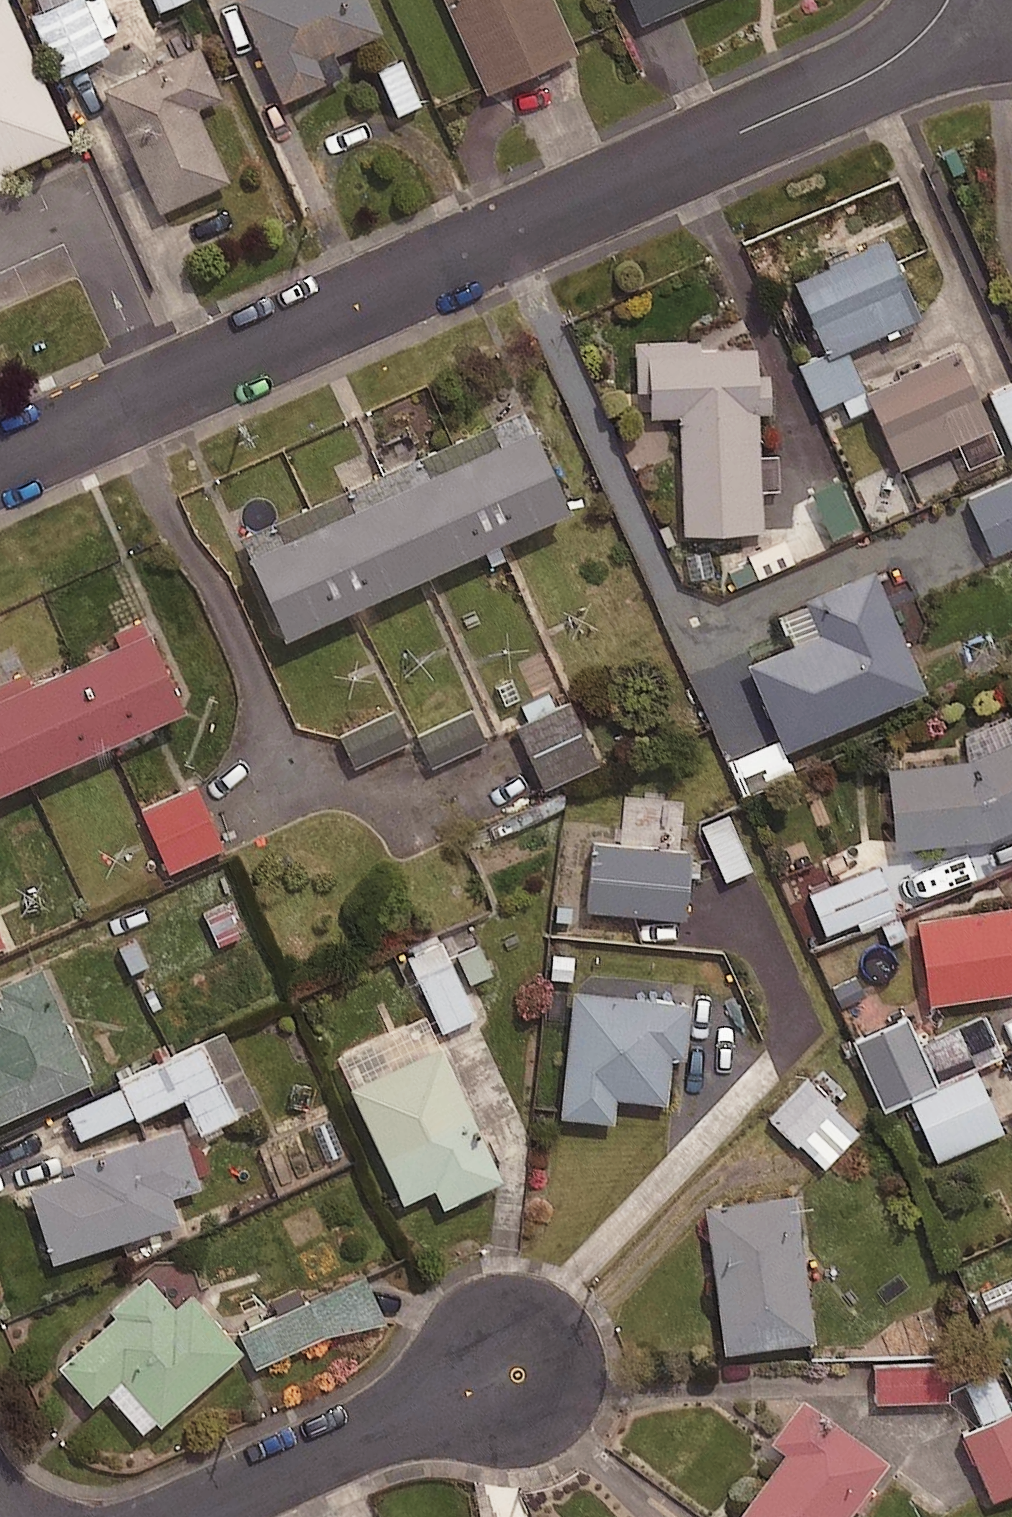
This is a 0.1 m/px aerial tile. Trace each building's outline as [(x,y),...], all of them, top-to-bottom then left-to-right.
[(69,144),(4,0),(0,0),(0,174),(69,144)] [(118,30),(103,0),(91,0),(84,3),(82,0),(35,0),(42,14),(31,19),(60,77),(109,54),(101,38),(118,30)] [(188,0),(153,0),(157,12),(188,0)] [(361,0),(238,0),(280,103),(340,78),(330,55),(376,36),(361,0)] [(485,94),(575,55),(550,0),(444,0),(485,94)] [(640,26),(699,0),(629,0),(640,26)] [(219,99),(197,49),(102,92),(157,214),(226,183),(194,110),(219,99)] [(402,60),(375,72),(397,119),(424,106),(402,60)] [(918,318),(884,242),(795,282),(829,358),(918,318)] [(698,341),(636,342),(637,394),(648,394),(649,419),(679,418),(681,536),(761,534),(760,492),(777,492),(777,454),(758,455),(757,412),(769,412),(769,382),(755,382),(754,351),(699,352),(698,341)] [(868,409),(849,352),(803,367),(816,408),(843,400),(848,416),(868,409)] [(990,434),(960,357),(868,392),(897,469),(990,434)] [(990,394),(1011,447),(1011,385),(990,394)] [(567,516),(522,415),(238,541),(283,642),(567,516)] [(968,501),(993,556),(1011,548),(1011,481),(968,501)] [(922,693),(872,578),(811,604),(824,635),(749,668),(786,753),(922,693)] [(145,638),(29,690),(24,678),(0,689),(0,796),(179,715),(145,638)] [(596,764),(570,706),(516,730),(542,788),(596,764)] [(966,732),(977,758),(888,769),(896,849),(987,843),(1011,832),(1011,712),(966,732)] [(483,744),(470,714),(416,739),(430,769),(483,744)] [(406,745),(392,715),(340,738),(353,768),(406,745)] [(221,851),(196,789),(142,811),(168,873),(221,851)] [(751,870),(726,816),(701,828),(726,882),(751,870)] [(691,854),(595,846),(589,913),(685,921),(691,854)] [(898,936),(879,872),(811,892),(824,934),(852,926),(859,948),(898,936)] [(917,923),(929,1007),(1011,995),(1011,910),(917,923)] [(489,976),(471,934),(409,961),(441,1034),(480,1017),(467,986),(489,976)] [(40,974),(0,991),(0,1123),(88,1084),(40,974)] [(689,1006),(574,993),(559,1119),(612,1125),(615,1099),(665,1105),(670,1060),(683,1061),(689,1006)] [(936,1087),(905,1020),(853,1045),(885,1111),(936,1087)] [(222,1034),(119,1085),(120,1088),(65,1115),(79,1144),(134,1117),(137,1122),(183,1100),(200,1135),(258,1107),(222,1034)] [(500,1184),(442,1049),(352,1088),(402,1204),(434,1190),(442,1209),(500,1184)] [(1002,1132),(974,1074),(911,1105),(939,1162),(1002,1132)] [(859,1134),(809,1080),(768,1117),(818,1172),(859,1134)] [(206,1187),(188,1131),(81,1165),(84,1174),(29,1192),(53,1264),(178,1224),(170,1199),(206,1187)] [(811,1343),(792,1199),(706,1211),(726,1355),(811,1343)] [(104,1395),(141,1436),(153,1425),(157,1429),(239,1355),(190,1300),(175,1314),(145,1280),(111,1311),(117,1318),(58,1370),(91,1406),(104,1395)] [(236,1337),(251,1371),(328,1336),(383,1324),(363,1280),(236,1337)] [(939,1362),(874,1365),(876,1406),(941,1403),(939,1362)] [(802,1403),(773,1442),(789,1454),(740,1516),(849,1516),(887,1467),(802,1403)] [(965,1437),(989,1502),(1011,1493),(1011,1419),(965,1437)]
